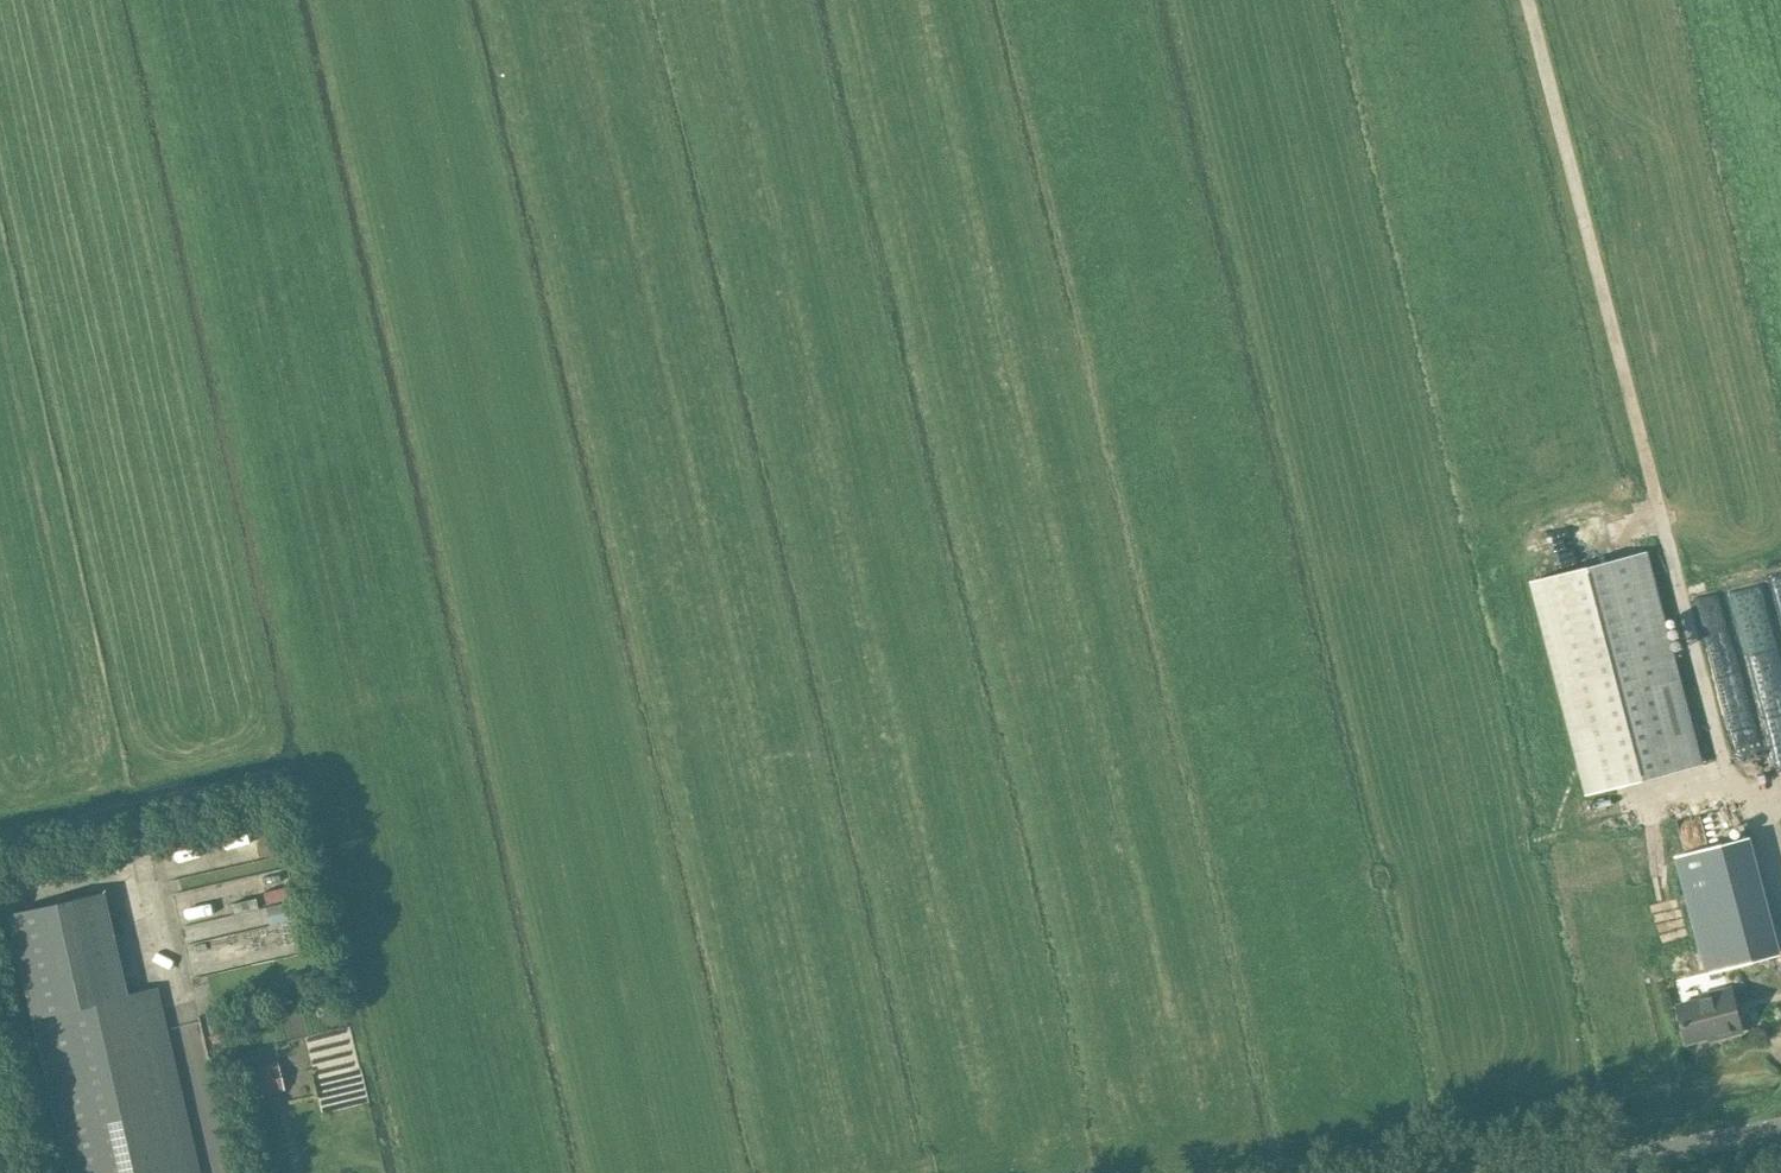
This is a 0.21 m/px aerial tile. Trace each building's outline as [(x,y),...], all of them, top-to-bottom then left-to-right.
[(1540,578),(1591,794),(1698,766),(1642,552),(1540,578)] [(1746,839),(1684,855),(1714,967),(1775,951),(1746,839)] [(157,987),(127,993),(104,891),(7,913),(31,1018),(67,1172),(201,1172),(157,987)] [(1732,987),(1709,992),(1710,996),(1677,1005),(1687,1041),(1720,1033),(1720,1036),(1743,1030),(1732,987)] [(284,1089),(278,1060),(247,1067),(254,1096),(284,1089)]
